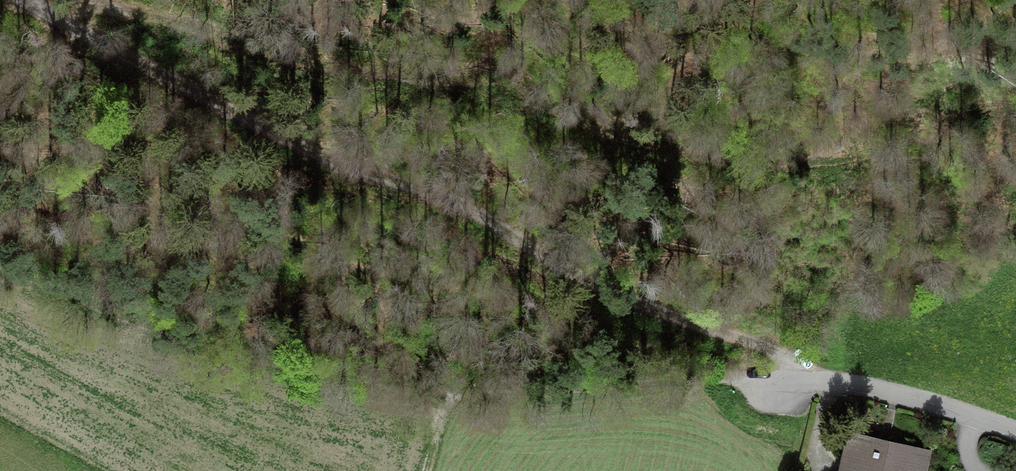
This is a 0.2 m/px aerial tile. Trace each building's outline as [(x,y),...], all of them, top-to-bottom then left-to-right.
[(846,434),(838,470),(928,470),(932,452),(846,434)]
